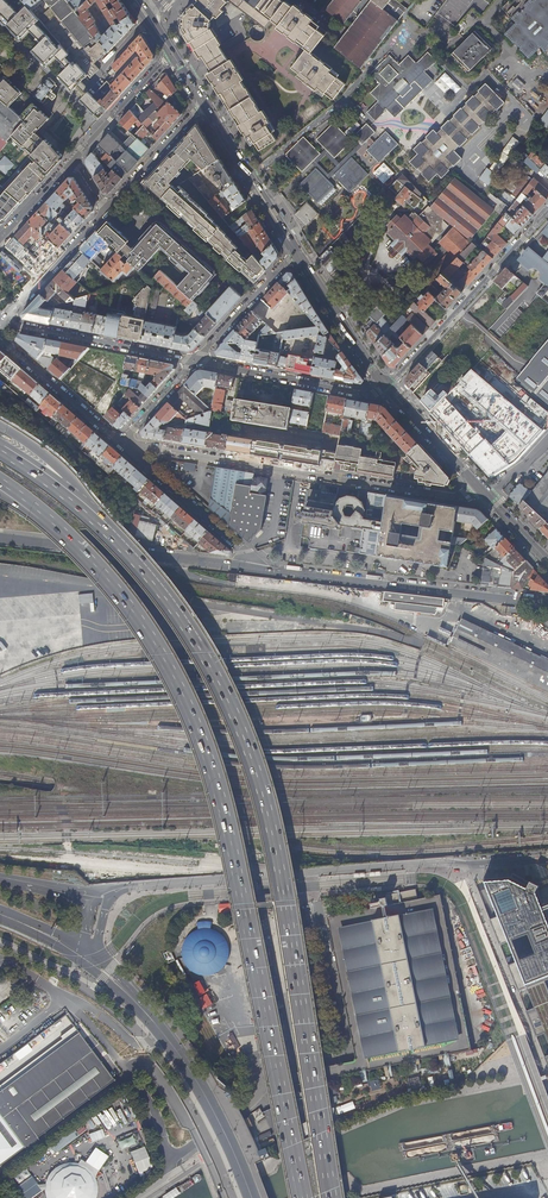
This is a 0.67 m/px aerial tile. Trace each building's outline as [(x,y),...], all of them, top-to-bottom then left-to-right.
[(60,79),(73,92),(89,77),(75,60),(61,44),(59,47),(51,39),(52,39),(50,38),(36,24),(40,20),(39,18),(31,9),(28,5),(19,14),(6,0),(0,0),(0,17),(7,24),(18,35),(21,38),(29,29),(31,32),(42,42),(33,50),(47,64),(55,55),(57,58),(68,68),(58,77),(60,79)] [(28,5),(31,9),(42,0),(23,0),(28,5)] [(99,59),(107,51),(96,37),(76,12),(66,0),(45,0),(50,7),(51,8),(67,27),(81,43),(91,56),(99,59)] [(76,12),(83,6),(89,0),(66,0),(76,12)] [(76,12),(96,37),(101,33),(100,32),(96,25),(96,21),(89,10),(94,5),(93,4),(98,1),(105,13),(100,16),(107,29),(109,30),(112,27),(114,26),(131,16),(121,0),(89,0),(83,6),(76,12)] [(188,10),(183,16),(182,21),(181,28),(186,35),(189,33),(195,42),(193,43),(202,57),(203,56),(205,60),(208,64),(225,53),(222,50),(220,46),(221,45),(209,27),(210,27),(210,22),(225,5),(228,2),(226,0),(198,0),(188,10)] [(249,4),(244,0),(228,0),(248,15),(265,28),(271,20),(255,9),(249,4)] [(249,4),(255,9),(257,7),(262,0),(251,0),(249,4)] [(281,0),(262,0),(257,7),(272,19),(279,25),(278,26),(279,27),(281,24),(284,26),(283,27),(283,28),(283,29),(286,31),(285,32),(286,32),(290,34),(289,35),(290,36),(291,34),(295,37),(294,39),(304,46),(307,49),(312,53),(325,35),(318,29),(320,27),(312,21),(314,20),(302,11),(303,10),(300,8),(301,7),(301,6),(300,5),(299,5),(298,5),(298,6),(295,4),(293,7),(286,1),(285,2),(281,0)] [(400,19),(405,12),(399,7),(395,11),(392,9),(394,7),(388,2),(390,0),(333,0),(324,11),(327,13),(342,25),(347,19),(352,24),(350,27),(334,47),(338,50),(361,68),(365,63),(400,19)] [(405,12),(408,8),(396,0),(390,0),(388,2),(394,7),(392,9),(395,11),(399,7),(405,12)] [(524,53),(529,58),(537,50),(540,47),(543,50),(547,55),(547,0),(534,0),(533,1),(532,0),(515,0),(512,3),(510,1),(503,8),(517,22),(505,34),(514,43),(515,42),(521,48),(520,49),(524,53)] [(39,18),(40,20),(55,38),(67,27),(51,8),(39,18)] [(107,51),(109,53),(112,49),(136,24),(131,16),(114,26),(112,27),(109,30),(104,36),(101,33),(96,37),(107,51)] [(20,39),(21,38),(18,35),(7,24),(0,17),(0,19),(20,39)] [(75,60),(89,77),(90,78),(99,70),(100,70),(95,64),(99,59),(91,56),(81,43),(67,27),(55,38),(61,44),(75,60)] [(21,38),(20,39),(22,41),(25,38),(31,32),(29,29),(21,38)] [(466,41),(456,50),(476,65),(479,61),(495,47),(478,29),(468,39),(466,41)] [(115,90),(121,96),(137,78),(155,59),(155,54),(154,54),(142,34),(130,47),(130,48),(113,65),(116,72),(117,72),(137,50),(143,56),(140,59),(138,57),(113,85),(112,85),(114,88),(115,90)] [(338,77),(340,74),(312,53),(307,49),(292,68),(299,73),(297,76),(305,82),(305,81),(309,84),(309,85),(310,83),(314,86),(313,87),(316,90),(323,96),(326,93),(334,100),(346,84),(338,77)] [(48,67),(57,58),(55,55),(47,64),(33,50),(33,51),(48,67)] [(476,65),(456,50),(450,55),(467,73),(476,65)] [(101,59),(103,62),(113,54),(111,51),(101,59)] [(225,53),(208,64),(213,71),(209,74),(211,77),(212,77),(215,81),(213,82),(216,86),(214,87),(239,126),(240,125),(243,128),(244,127),(246,132),(245,133),(253,145),(256,143),(261,150),(277,139),(273,132),(276,130),(263,110),(261,111),(257,104),(257,103),(247,88),(246,88),(242,81),(244,79),(231,59),(229,60),(225,53)] [(396,101),(401,97),(403,99),(413,90),(411,87),(415,83),(424,92),(434,82),(426,73),(437,62),(428,53),(417,64),(409,56),(399,66),(390,56),(371,74),(380,84),(371,93),(379,102),(369,111),(367,113),(375,122),(386,113),(385,112),(387,110),(395,120),(405,111),(396,101)] [(541,105),(505,66),(496,74),(532,113),(541,105)] [(435,72),(440,77),(435,83),(446,93),(451,88),(456,93),(461,87),(440,67),(435,72)] [(167,75),(166,72),(150,89),(152,91),(167,75)] [(155,101),(160,107),(172,95),(177,90),(167,75),(152,91),(150,89),(147,92),(155,101)] [(10,107),(23,93),(15,86),(14,87),(11,85),(12,83),(5,77),(0,82),(0,98),(10,107)] [(41,89),(35,96),(41,102),(56,84),(50,78),(44,85),(43,84),(42,85),(40,87),(40,88),(41,89)] [(94,96),(100,101),(106,95),(111,89),(112,90),(114,88),(112,85),(109,83),(108,81),(94,96)] [(479,91),(475,95),(474,94),(466,102),(467,103),(463,107),(462,106),(454,113),(455,114),(450,119),(449,118),(441,126),(442,127),(437,131),(434,128),(426,136),(427,137),(422,141),(414,149),(418,153),(410,161),(417,169),(418,168),(423,173),(422,173),(430,181),(438,173),(442,178),(450,170),(449,169),(454,165),(455,165),(462,158),(455,150),(460,145),(460,146),(468,139),(467,138),(473,132),(473,133),(480,126),(484,121),(485,122),(493,114),(492,114),(497,109),(497,110),(505,102),(486,83),(479,90),(479,91)] [(103,104),(108,109),(121,96),(115,90),(114,91),(112,92),(110,93),(110,92),(104,98),(106,100),(103,104)] [(81,100),(100,119),(108,109),(103,104),(100,101),(94,96),(89,92),(81,100)] [(21,117),(10,107),(0,98),(0,135),(8,141),(13,135),(15,133),(26,121),(21,117)] [(137,103),(131,110),(139,119),(144,125),(157,111),(162,116),(163,116),(172,125),(183,114),(168,101),(161,109),(160,107),(155,101),(147,108),(148,109),(145,112),(144,110),(137,103)] [(3,187),(22,203),(56,166),(62,159),(61,158),(63,155),(46,139),(45,141),(36,133),(50,118),(33,103),(21,117),(26,121),(21,128),(20,128),(13,136),(16,138),(14,140),(25,150),(26,150),(32,155),(3,187)] [(154,136),(158,140),(172,125),(163,116),(157,123),(154,127),(157,130),(155,132),(148,127),(157,117),(161,117),(162,116),(157,111),(144,125),(150,131),(154,136)] [(144,125),(139,119),(136,123),(139,127),(141,128),(144,125)] [(13,135),(13,136),(20,128),(21,128),(26,121),(15,133),(13,135)] [(171,152),(168,155),(152,173),(153,173),(152,175),(151,174),(148,178),(147,179),(145,182),(160,196),(161,194),(164,196),(174,186),(175,187),(176,187),(171,182),(185,167),(195,175),(199,173),(209,166),(220,159),(217,155),(214,150),(213,150),(211,146),(212,145),(198,123),(182,140),(184,142),(182,143),(181,142),(174,149),(175,150),(172,153),(171,152)] [(317,140),(326,150),(329,153),(335,158),(352,141),(335,123),(317,140)] [(353,137),(359,144),(361,146),(366,142),(370,137),(375,133),(366,124),(353,137)] [(135,135),(150,149),(154,145),(145,136),(150,131),(144,125),(141,128),(137,133),(135,135)] [(386,131),(375,142),(370,146),(366,151),(378,164),(383,159),(399,144),(386,131)] [(108,153),(114,159),(124,147),(123,146),(125,144),(123,142),(111,132),(99,145),(105,151),(108,153)] [(114,170),(124,178),(125,177),(127,175),(150,149),(135,135),(133,134),(130,137),(125,144),(123,146),(124,147),(114,159),(108,165),(111,167),(114,170)] [(8,142),(8,141),(0,135),(0,153),(9,142),(8,142)] [(303,172),(312,163),(322,154),(307,138),(305,136),(286,154),(303,172)] [(497,174),(520,142),(513,136),(490,168),(497,174)] [(375,142),(370,137),(366,142),(370,146),(375,142)] [(359,144),(339,163),(342,166),(351,157),(362,147),(361,146),(359,144)] [(99,145),(93,151),(99,155),(101,155),(105,151),(99,145)] [(339,163),(335,158),(329,153),(326,150),(322,154),(312,163),(315,166),(317,168),(328,180),(333,175),(342,166),(339,163)] [(525,162),(531,167),(530,168),(532,169),(533,169),(538,173),(541,170),(547,176),(547,165),(546,163),(542,159),(539,156),(533,151),(525,162)] [(86,164),(94,177),(100,173),(108,165),(114,159),(108,153),(102,159),(105,162),(100,165),(99,163),(100,162),(96,156),(92,152),(87,159),(86,164)] [(5,173),(13,163),(4,154),(0,158),(0,168),(5,173)] [(342,166),(333,175),(350,193),(369,175),(351,157),(342,166)] [(228,171),(220,159),(209,166),(224,191),(235,183),(228,171)] [(394,174),(384,163),(373,174),(383,184),(394,174)] [(100,173),(94,177),(105,193),(110,194),(124,178),(114,170),(107,177),(106,175),(108,173),(106,170),(107,169),(109,170),(111,167),(108,165),(100,173)] [(328,180),(317,168),(300,185),(317,203),(335,187),(328,180)] [(489,186),(497,175),(488,168),(480,179),(489,186)] [(214,198),(199,173),(195,175),(189,179),(209,202),(214,198)] [(530,183),(547,199),(547,190),(534,177),(533,179),(531,177),(530,179),(532,181),(530,183)] [(70,178),(57,192),(67,201),(70,198),(71,198),(75,202),(77,200),(84,193),(74,178),(70,178)] [(445,218),(471,239),(494,210),(456,178),(432,207),(445,218)] [(498,198),(511,207),(517,199),(523,192),(530,183),(524,179),(510,196),(503,191),(498,198)] [(390,188),(389,189),(399,195),(397,199),(403,204),(406,201),(415,208),(422,200),(398,180),(390,188)] [(242,193),(235,183),(224,191),(223,191),(220,194),(219,195),(222,199),(225,196),(228,199),(229,198),(233,204),(229,207),(231,209),(232,211),(247,201),(242,193)] [(530,199),(540,208),(547,199),(530,183),(523,192),(527,196),(530,199)] [(22,203),(0,184),(0,227),(22,203)] [(503,191),(495,185),(490,192),(497,198),(498,198),(503,191)] [(164,196),(162,198),(173,207),(174,206),(179,210),(178,212),(200,232),(201,230),(206,234),(204,236),(215,246),(235,263),(236,262),(240,265),(239,267),(252,279),(255,282),(256,282),(268,269),(258,258),(251,250),(244,258),(235,250),(238,246),(232,241),(233,239),(226,234),(227,233),(220,227),(221,226),(214,220),(215,220),(208,214),(209,213),(189,195),(190,194),(183,188),(180,191),(176,187),(175,187),(174,186),(164,196)] [(57,192),(47,202),(52,206),(59,213),(60,214),(62,216),(65,213),(66,212),(62,209),(61,209),(59,210),(58,209),(61,206),(63,208),(64,208),(65,208),(66,207),(65,206),(64,204),(63,203),(65,202),(70,207),(72,205),(67,201),(57,192)] [(492,202),(496,197),(490,192),(486,197),(492,202)] [(517,199),(521,203),(522,203),(527,196),(523,192),(517,199)] [(93,208),(84,193),(77,200),(80,202),(76,206),(73,204),(72,205),(74,208),(76,209),(86,219),(93,212),(93,208)] [(216,197),(214,198),(209,202),(223,218),(229,214),(230,213),(229,212),(216,197)] [(511,207),(507,212),(508,213),(512,208),(515,210),(521,203),(517,199),(511,207)] [(525,207),(534,214),(540,208),(530,199),(529,200),(530,201),(525,207)] [(47,202),(38,212),(40,214),(45,218),(48,215),(53,220),(59,213),(52,206),(47,202)] [(296,214),(302,220),(313,209),(307,202),(299,211),(298,211),(296,214)] [(432,207),(431,207),(429,206),(419,216),(431,227),(430,227),(434,230),(428,237),(432,240),(431,241),(432,242),(430,245),(449,226),(443,220),(445,218),(432,207)] [(513,218),(523,226),(534,214),(525,207),(524,206),(519,212),(518,210),(516,212),(517,213),(513,218)] [(80,226),(86,219),(76,209),(69,216),(80,226)] [(313,209),(302,220),(307,225),(319,214),(313,209)] [(253,211),(252,210),(243,217),(236,222),(230,226),(234,231),(236,229),(242,224),(241,224),(246,220),(248,224),(246,226),(245,225),(237,231),(236,232),(240,238),(245,234),(250,231),(260,223),(256,217),(253,211)] [(38,212),(29,222),(32,225),(44,236),(45,234),(47,232),(53,225),(50,223),(43,231),(40,229),(48,221),(45,218),(40,214),(38,212)] [(494,240),(503,248),(508,243),(497,234),(501,231),(505,226),(515,235),(523,226),(513,218),(508,213),(507,212),(488,236),(492,239),(494,240)] [(439,253),(430,245),(432,242),(431,241),(432,240),(428,237),(434,230),(430,227),(431,227),(419,216),(416,213),(415,214),(413,213),(409,217),(411,218),(410,219),(406,215),(402,220),(401,218),(403,216),(400,213),(388,225),(392,229),(388,233),(395,240),(393,242),(387,249),(390,252),(395,257),(398,260),(407,251),(414,258),(417,255),(425,263),(427,265),(439,253)] [(61,217),(60,218),(59,220),(68,228),(73,233),(80,226),(69,216),(68,216),(67,217),(68,218),(65,221),(61,217)] [(47,232),(45,234),(48,236),(51,239),(60,248),(73,233),(68,228),(59,220),(57,221),(61,225),(51,236),(47,232)] [(108,221),(98,232),(101,235),(108,241),(114,247),(118,251),(135,266),(140,271),(160,249),(189,276),(179,287),(193,300),(194,300),(217,274),(212,270),(211,272),(205,267),(207,265),(169,230),(168,232),(163,228),(165,226),(159,221),(133,248),(127,243),(129,241),(108,221)] [(29,222),(15,237),(24,245),(33,235),(37,239),(36,241),(37,243),(44,236),(32,225),(29,222)] [(267,233),(260,223),(250,231),(251,232),(263,252),(263,253),(273,244),(267,233)] [(439,277),(443,273),(458,257),(465,250),(470,245),(453,229),(440,242),(450,252),(433,270),(439,277)] [(101,235),(98,232),(82,250),(92,259),(96,254),(107,242),(108,241),(101,235)] [(246,236),(245,234),(240,238),(243,241),(246,245),(251,250),(258,258),(261,256),(250,241),(246,236)] [(37,243),(36,241),(33,239),(28,244),(33,248),(33,247),(37,243)] [(484,251),(494,258),(503,248),(494,240),(490,245),(488,243),(489,242),(488,241),(487,242),(486,242),(485,242),(485,243),(484,244),(485,245),(487,247),(484,251)] [(458,257),(463,261),(468,255),(469,257),(471,254),(470,253),(477,246),(473,242),(465,250),(458,257)] [(258,258),(268,269),(279,257),(279,253),(273,244),(263,253),(266,256),(264,258),(261,255),(261,256),(258,258)] [(330,247),(319,258),(330,275),(346,260),(332,246),(330,248),(330,247)] [(82,250),(65,268),(78,281),(90,267),(93,265),(116,285),(119,284),(114,280),(102,269),(99,266),(92,259),(82,250)] [(471,269),(478,276),(494,258),(484,251),(483,250),(482,252),(471,263),(467,260),(465,263),(471,269)] [(135,266),(118,251),(102,269),(114,280),(124,270),(128,273),(135,266)] [(542,261),(533,253),(521,266),(528,272),(530,271),(531,270),(533,270),(534,270),(536,270),(538,271),(539,273),(540,274),(540,276),(540,278),(539,280),(538,281),(544,286),(547,289),(541,298),(546,303),(547,304),(547,252),(542,261)] [(96,254),(92,259),(99,266),(103,261),(96,254)] [(443,273),(449,279),(464,262),(463,261),(458,257),(443,273)] [(346,260),(330,275),(332,277),(347,261),(346,260)] [(78,281),(65,268),(55,279),(68,292),(78,281)] [(458,281),(466,289),(478,276),(471,269),(463,279),(462,278),(458,281)] [(191,303),(194,300),(193,300),(179,287),(161,270),(155,277),(188,307),(191,303)] [(511,273),(507,270),(501,276),(495,283),(505,293),(507,295),(508,294),(504,289),(508,285),(509,284),(511,282),(515,286),(516,284),(521,287),(518,291),(516,292),(511,298),(510,298),(508,300),(506,298),(503,301),(502,300),(500,298),(497,301),(507,310),(528,287),(511,273)] [(136,279),(146,276),(140,271),(134,278),(133,279),(134,279),(136,279)] [(442,303),(448,308),(463,292),(449,279),(443,273),(439,277),(438,278),(447,286),(442,291),(440,289),(438,292),(438,291),(438,290),(432,284),(427,289),(437,298),(442,303)] [(288,274),(278,284),(286,291),(297,281),(292,274),(288,274)] [(68,292),(55,279),(41,294),(47,299),(48,300),(52,295),(57,290),(69,301),(74,299),(75,298),(68,292)] [(297,281),(286,291),(294,300),(295,298),(297,299),(298,298),(300,301),(297,303),(300,306),(304,312),(307,310),(308,312),(309,314),(310,313),(311,315),(309,317),(309,318),(318,328),(321,331),(325,336),(330,333),(323,323),(321,320),(297,281)] [(286,291),(278,284),(263,301),(271,309),(281,318),(287,311),(280,304),(288,295),(291,300),(286,304),(290,308),(291,309),(297,303),(295,301),(294,300),(286,291)] [(509,284),(508,285),(516,292),(518,291),(509,284)] [(133,339),(141,341),(146,321),(148,310),(152,289),(148,285),(145,288),(144,287),(136,295),(136,296),(136,299),(135,298),(134,303),(134,304),(135,305),(134,310),(133,317),(126,315),(123,311),(110,309),(108,316),(106,327),(115,329),(114,336),(118,337),(119,335),(128,337),(133,339)] [(152,289),(148,310),(155,312),(160,290),(155,289),(155,287),(153,286),(152,289)] [(540,298),(541,298),(547,289),(544,286),(537,295),(540,298)] [(219,323),(242,297),(231,287),(207,312),(219,323)] [(423,294),(415,302),(425,311),(437,298),(427,289),(426,291),(428,294),(425,296),(423,294)] [(92,293),(88,294),(87,299),(99,300),(101,290),(92,293)] [(25,318),(51,323),(55,305),(48,300),(47,299),(41,294),(23,313),(25,318)] [(73,312),(70,327),(82,329),(82,325),(84,315),(80,314),(81,310),(76,309),(77,305),(86,306),(87,299),(88,294),(76,298),(73,312)] [(52,295),(48,300),(55,305),(61,303),(52,295)] [(55,305),(51,323),(70,327),(73,312),(76,298),(75,298),(74,299),(69,301),(69,306),(69,310),(62,309),(62,306),(62,303),(61,303),(55,305)] [(207,336),(219,323),(207,312),(206,311),(194,300),(191,303),(188,307),(179,316),(185,321),(194,310),(198,307),(200,309),(196,312),(204,319),(195,328),(207,336)] [(271,309),(263,301),(260,304),(253,312),(261,320),(263,319),(271,309)] [(489,311),(478,301),(474,306),(466,315),(473,321),(484,309),(488,313),(489,311)] [(483,336),(507,310),(497,301),(492,308),(489,311),(491,313),(476,329),(483,336)] [(415,302),(408,310),(411,312),(414,310),(431,326),(436,321),(429,315),(425,311),(415,302)] [(300,306),(297,303),(291,309),(299,319),(309,318),(309,317),(304,312),(300,306)] [(439,306),(445,311),(448,308),(442,303),(439,306)] [(373,328),(368,333),(371,337),(375,344),(385,334),(391,328),(392,327),(383,319),(383,318),(382,317),(385,315),(385,316),(386,315),(377,307),(378,307),(377,306),(368,316),(369,316),(370,316),(373,319),(367,324),(370,327),(371,326),(373,328)] [(299,319),(291,309),(290,308),(287,311),(281,318),(285,322),(299,319)] [(408,310),(403,315),(407,319),(413,313),(411,312),(408,310)] [(82,325),(82,329),(93,332),(97,314),(85,311),(84,315),(82,325)] [(261,320),(253,312),(235,331),(246,341),(249,342),(251,339),(249,338),(264,323),(261,320)] [(429,315),(436,321),(439,318),(432,312),(429,315)] [(413,313),(407,319),(408,319),(412,324),(424,334),(429,328),(413,313)] [(97,314),(93,332),(105,334),(106,327),(108,316),(97,314)] [(403,315),(392,327),(391,328),(394,330),(398,334),(399,333),(397,331),(408,319),(407,319),(403,315)] [(295,331),(318,328),(309,318),(299,319),(285,322),(288,325),(295,331)] [(269,319),(264,323),(267,326),(276,334),(278,334),(284,333),(269,319)] [(141,341),(173,348),(175,334),(177,327),(146,321),(141,341)] [(471,330),(461,321),(456,325),(467,335),(471,330)] [(405,341),(412,348),(424,334),(412,324),(400,337),(401,337),(403,339),(405,341)] [(259,335),(260,336),(276,334),(267,326),(259,335)] [(105,334),(114,336),(115,329),(106,327),(105,334)] [(195,350),(207,336),(195,328),(190,335),(185,336),(175,334),(173,348),(190,351),(195,350)] [(320,336),(321,331),(318,328),(295,331),(285,333),(283,341),(320,336)] [(391,328),(385,334),(388,337),(392,333),(394,330),(391,328)] [(473,328),(471,330),(467,335),(463,339),(455,347),(465,356),(475,345),(483,336),(473,328)] [(398,334),(394,330),(392,333),(399,340),(401,337),(400,337),(398,334)] [(463,339),(452,330),(443,340),(454,349),(455,347),(463,339)] [(246,341),(235,331),(225,342),(228,344),(236,345),(237,345),(241,349),(246,341)] [(328,340),(325,336),(321,331),(320,336),(318,346),(316,354),(325,356),(328,340)] [(257,350),(255,364),(278,368),(282,349),(285,333),(278,334),(275,348),(278,348),(277,354),(274,353),(274,354),(267,352),(257,350)] [(336,341),(330,333),(325,336),(328,340),(340,352),(342,351),(336,341)] [(385,334),(375,344),(379,349),(381,352),(383,355),(394,344),(395,344),(388,337),(385,334)] [(18,342),(38,360),(45,352),(46,347),(48,341),(35,338),(21,335),(18,342)] [(56,361),(57,362),(61,357),(64,344),(48,341),(46,347),(45,352),(52,354),(51,357),(52,358),(56,361)] [(249,342),(246,341),(241,349),(243,350),(242,355),(238,354),(237,360),(255,364),(257,350),(258,344),(249,342)] [(394,344),(383,355),(391,365),(395,366),(412,348),(405,341),(401,346),(397,347),(394,344)] [(228,344),(225,342),(216,352),(218,357),(237,360),(238,354),(235,351),(236,350),(235,349),(234,350),(228,344)] [(518,378),(547,403),(547,342),(518,378)] [(90,349),(64,344),(61,357),(57,362),(50,370),(62,380),(71,369),(75,365),(76,365),(83,357),(90,349)] [(438,346),(432,352),(442,361),(443,361),(448,355),(438,346)] [(448,355),(443,361),(452,370),(460,362),(465,356),(455,347),(454,349),(448,355)] [(284,350),(282,349),(278,368),(306,374),(312,375),(315,358),(303,356),(302,360),(289,357),(289,359),(282,357),(284,350)] [(354,368),(342,351),(340,352),(340,353),(338,360),(344,368),(342,372),(338,371),(336,370),(334,380),(361,385),(364,381),(358,373),(354,368)] [(38,360),(50,370),(57,362),(56,361),(52,358),(51,357),(52,354),(45,352),(38,360)] [(432,352),(420,365),(427,371),(429,373),(431,374),(431,373),(442,361),(432,352)] [(22,370),(8,357),(0,366),(0,375),(2,373),(12,382),(13,382),(22,370)] [(123,378),(121,385),(122,385),(124,386),(132,388),(141,391),(144,384),(145,382),(146,380),(148,375),(149,373),(151,361),(146,360),(128,357),(123,378)] [(338,363),(315,358),(312,375),(334,380),(336,370),(338,363)] [(152,385),(158,390),(163,384),(176,370),(174,366),(151,361),(149,373),(148,375),(150,375),(155,376),(157,379),(155,382),(152,385)] [(443,361),(442,361),(431,373),(437,378),(441,382),(452,370),(443,361)] [(427,371),(420,365),(406,380),(406,383),(406,385),(409,388),(410,390),(427,371)] [(460,373),(465,378),(471,372),(465,367),(460,373)] [(31,397),(40,386),(22,370),(13,382),(23,391),(27,394),(31,397)] [(205,387),(216,389),(219,375),(202,371),(197,373),(185,386),(196,396),(203,388),(205,387)] [(426,380),(413,393),(418,398),(437,378),(431,373),(431,374),(430,375),(426,380)] [(150,375),(148,375),(146,380),(152,385),(155,382),(150,377),(150,375)] [(219,375),(216,389),(223,391),(224,389),(224,388),(231,389),(232,389),(234,378),(219,375)] [(76,393),(91,406),(101,394),(86,381),(76,393)] [(141,391),(150,399),(158,390),(152,385),(151,386),(148,390),(144,386),(145,385),(144,384),(141,391)] [(26,403),(37,412),(52,396),(40,386),(31,397),(38,403),(36,405),(29,399),(27,401),(26,403)] [(207,406),(196,396),(185,386),(169,404),(176,410),(185,401),(199,413),(193,415),(194,418),(212,411),(207,406)] [(433,391),(422,403),(432,414),(456,387),(455,386),(453,388),(451,386),(444,394),(443,394),(441,396),(441,397),(440,398),(433,391)] [(131,399),(141,409),(150,399),(141,391),(132,388),(128,393),(126,395),(129,398),(131,399)] [(216,389),(215,395),(214,404),(221,405),(223,391),(216,389)] [(314,394),(296,390),(294,404),(311,408),(314,394)] [(118,404),(117,405),(120,408),(129,398),(126,395),(118,404)] [(64,406),(52,396),(37,412),(49,423),(57,414),(64,406)] [(344,420),(348,400),(330,397),(327,411),(327,412),(342,415),(341,420),(344,420)] [(126,413),(132,419),(141,409),(131,399),(129,401),(131,402),(123,411),(124,412),(126,413)] [(234,412),(233,415),(232,421),(245,423),(271,428),(275,428),(288,430),(286,444),(285,448),(283,461),(300,464),(301,457),(332,462),(332,460),(336,461),(338,446),(339,443),(315,439),(317,432),(307,430),(289,427),(290,423),(293,410),(293,409),(284,408),(283,408),(281,408),(277,407),(276,407),(248,402),(236,400),(234,412)] [(342,427),(341,431),(365,436),(367,424),(368,420),(371,405),(348,400),(344,420),(342,427)] [(176,410),(169,404),(157,417),(164,424),(168,427),(171,426),(169,424),(172,421),(173,422),(174,421),(173,420),(176,416),(183,422),(187,420),(184,418),(176,410)] [(221,405),(214,404),(212,411),(213,411),(219,412),(220,410),(221,405)] [(383,408),(371,405),(368,420),(375,421),(375,422),(379,424),(387,433),(398,423),(387,410),(383,408)] [(69,430),(79,419),(64,406),(57,414),(49,423),(53,427),(57,422),(55,420),(56,419),(69,430)] [(105,418),(114,426),(122,418),(126,413),(124,412),(123,414),(121,414),(120,414),(118,413),(119,412),(118,411),(117,412),(114,409),(105,418)] [(307,427),(309,417),(310,413),(293,410),(290,423),(307,427)] [(213,411),(212,411),(194,418),(187,420),(185,431),(183,445),(207,448),(209,434),(187,430),(188,425),(197,424),(210,427),(213,411)] [(122,418),(114,426),(118,429),(123,429),(132,419),(126,413),(122,418)] [(164,424),(157,417),(142,434),(143,438),(165,442),(167,432),(162,431),(162,429),(161,428),(164,424)] [(69,430),(68,431),(64,436),(81,451),(85,447),(96,434),(79,419),(69,430)] [(341,431),(342,427),(325,423),(323,430),(323,434),(340,437),(341,431)] [(407,433),(398,423),(387,433),(393,439),(392,441),(393,442),(394,441),(404,451),(402,453),(404,455),(406,454),(408,456),(419,446),(407,433)] [(373,425),(367,424),(365,436),(372,438),(380,440),(384,436),(382,434),(372,431),(373,425)] [(56,429),(64,436),(68,431),(65,429),(59,425),(56,429)] [(275,428),(271,428),(271,430),(273,431),(272,435),(279,445),(284,446),(284,447),(285,448),(286,444),(288,430),(275,428)] [(167,432),(165,442),(183,445),(185,431),(167,429),(167,432)] [(227,452),(230,436),(224,436),(224,437),(215,435),(215,434),(209,433),(209,434),(207,448),(227,452)] [(88,457),(97,464),(102,458),(111,447),(96,434),(85,447),(87,450),(89,448),(93,451),(88,457)] [(384,436),(380,440),(386,444),(389,441),(384,436)] [(338,446),(336,461),(335,462),(342,463),(343,462),(345,462),(344,463),(352,464),(352,463),(356,464),(356,465),(360,466),(359,473),(394,479),(395,471),(397,464),(393,463),(393,464),(391,464),(391,463),(379,461),(378,462),(377,462),(377,460),(367,459),(367,460),(365,460),(365,458),(361,458),(363,450),(338,446)] [(448,477),(419,446),(408,456),(404,459),(404,460),(410,465),(412,462),(420,470),(416,474),(415,483),(433,486),(433,483),(444,484),(448,477)] [(111,447),(102,458),(97,464),(109,475),(114,469),(123,458),(111,447)] [(138,471),(123,458),(114,469),(120,474),(117,477),(121,480),(123,478),(129,482),(138,471)] [(185,462),(183,470),(195,472),(196,464),(185,462)] [(254,480),(255,475),(216,468),(216,472),(213,487),(210,509),(244,540),(254,480)] [(150,481),(138,471),(129,482),(137,489),(132,495),(135,498),(138,495),(140,492),(150,481)] [(547,524),(547,473),(532,493),(524,503),(547,524)] [(244,540),(249,543),(260,533),(260,531),(268,481),(260,480),(260,481),(254,480),(244,540)] [(166,495),(150,481),(140,492),(147,498),(145,501),(148,504),(151,501),(156,506),(166,495)] [(521,507),(524,503),(532,493),(525,487),(520,483),(516,488),(514,492),(509,497),(514,502),(521,507)] [(504,492),(509,497),(514,492),(512,490),(515,487),(510,484),(507,488),(504,492)] [(364,530),(368,504),(363,504),(357,499),(353,493),(348,497),(341,500),(336,506),(337,494),(310,489),(310,491),(307,508),(306,513),(305,512),(304,519),(305,519),(304,524),(302,535),(302,538),(308,539),(310,542),(309,548),(311,549),(319,550),(320,550),(321,549),(323,549),(339,552),(340,551),(361,554),(364,530)] [(456,522),(458,508),(446,506),(414,501),(369,493),(368,504),(364,530),(361,554),(391,559),(449,568),(451,554),(452,549),(453,544),(454,538),(456,522)] [(182,509),(166,495),(156,506),(172,520),(173,519),(182,509)] [(532,522),(540,530),(547,524),(524,503),(521,507),(520,509),(530,520),(532,522)] [(478,529),(488,520),(485,517),(481,513),(478,511),(458,508),(456,522),(473,524),(476,528),(478,529)] [(196,521),(182,509),(173,519),(187,531),(196,521)] [(135,536),(153,541),(158,525),(140,520),(135,536)] [(186,532),(199,543),(209,532),(196,521),(187,531),(186,532)] [(538,532),(540,530),(532,522),(530,523),(538,532)] [(547,524),(540,530),(547,539),(547,525),(547,524)] [(481,557),(485,559),(506,539),(497,530),(493,525),(487,531),(491,534),(484,541),(491,547),(486,552),(481,557)] [(199,543),(199,544),(212,554),(230,557),(232,552),(209,532),(199,543)] [(461,546),(467,540),(454,538),(453,544),(461,546)] [(516,571),(526,561),(523,558),(520,554),(517,552),(506,539),(485,559),(486,559),(499,565),(500,563),(505,558),(507,560),(516,571)] [(523,558),(526,561),(528,559),(519,550),(517,552),(520,554),(523,558)] [(499,588),(512,589),(514,573),(502,567),(499,565),(486,559),(485,570),(501,572),(501,574),(499,588)] [(502,567),(514,573),(516,571),(507,560),(502,567)] [(512,589),(547,593),(547,585),(543,580),(526,561),(516,571),(514,573),(512,589)] [(483,586),(492,587),(492,585),(491,585),(492,573),(484,572),(483,586)] [(496,587),(499,588),(501,574),(492,573),(491,585),(492,585),(492,587),(496,587)] [(367,591),(367,599),(384,600),(384,591),(367,591)] [(450,601),(387,593),(386,603),(396,604),(395,610),(436,616),(438,612),(442,615),(448,604),(450,605),(450,601)] [(493,665),(547,693),(547,664),(463,621),(458,631),(451,644),(469,652),(479,657),(493,665)] [(451,644),(458,631),(451,627),(445,640),(451,644)] [(451,644),(493,665),(479,657),(469,652),(451,644)] [(547,981),(547,912),(547,909),(543,899),(544,898),(544,897),(544,896),(544,895),(543,895),(542,894),(542,895),(541,894),(540,890),(540,888),(514,876),(513,879),(485,881),(499,917),(514,955),(517,963),(514,965),(514,977),(520,992),(527,989),(546,982),(547,981)] [(330,918),(359,1059),(468,1038),(438,896),(418,900),(416,889),(386,895),(386,898),(381,899),(381,902),(371,904),(372,910),(330,918)] [(231,904),(219,904),(219,914),(231,913),(231,904)] [(230,952),(230,949),(229,946),(228,943),(227,940),(225,938),(224,936),(221,934),(219,932),(216,930),(214,929),(211,928),(212,922),(209,921),(205,921),(201,922),(198,923),(199,929),(196,930),(194,932),(191,933),(189,935),(187,938),(185,940),(184,943),(183,946),(183,949),(182,952),(183,954),(183,957),(184,960),(185,963),(187,965),(189,968),(191,970),(193,972),(196,973),(199,974),(201,975),(204,975),(207,975),(210,975),(213,974),(216,973),(219,972),(221,970),(223,968),(225,966),(227,963),(228,961),(229,958),(230,955),(230,952)] [(266,964),(244,969),(250,1000),(272,995),(266,964)] [(0,985),(0,1002),(18,990),(10,978),(0,985)] [(203,1010),(213,1004),(205,989),(205,990),(200,980),(190,985),(203,1010)] [(535,1009),(527,1012),(537,1037),(545,1034),(547,1041),(547,986),(546,982),(527,989),(535,1009)] [(476,991),(479,998),(486,996),(483,989),(476,991)] [(24,1016),(30,1010),(25,1003),(18,1009),(24,1016)] [(24,1147),(26,1150),(39,1140),(38,1137),(114,1081),(66,1015),(0,1064),(0,1114),(24,1147)] [(0,1025),(6,1035),(14,1030),(8,1020),(0,1025)] [(488,1032),(492,1024),(486,1020),(481,1028),(488,1032)] [(270,1078),(272,1089),(326,1078),(343,1075),(341,1063),(270,1078)] [(379,1080),(370,1082),(373,1091),(382,1089),(379,1080)] [(352,1102),(335,1108),(339,1117),(355,1111),(352,1102)] [(0,1114),(0,1166),(24,1147),(0,1114)] [(52,1155),(79,1136),(74,1128),(47,1147),(52,1155)] [(123,1139),(128,1152),(140,1147),(135,1134),(123,1139)] [(46,1197),(96,1197),(97,1196),(98,1190),(97,1183),(95,1176),(108,1156),(95,1147),(85,1162),(79,1158),(76,1163),(68,1163),(62,1165),(56,1168),(51,1172),(48,1177),(45,1183),(45,1189),(45,1193),(46,1197)] [(130,1152),(139,1173),(153,1168),(144,1147),(130,1152)]
